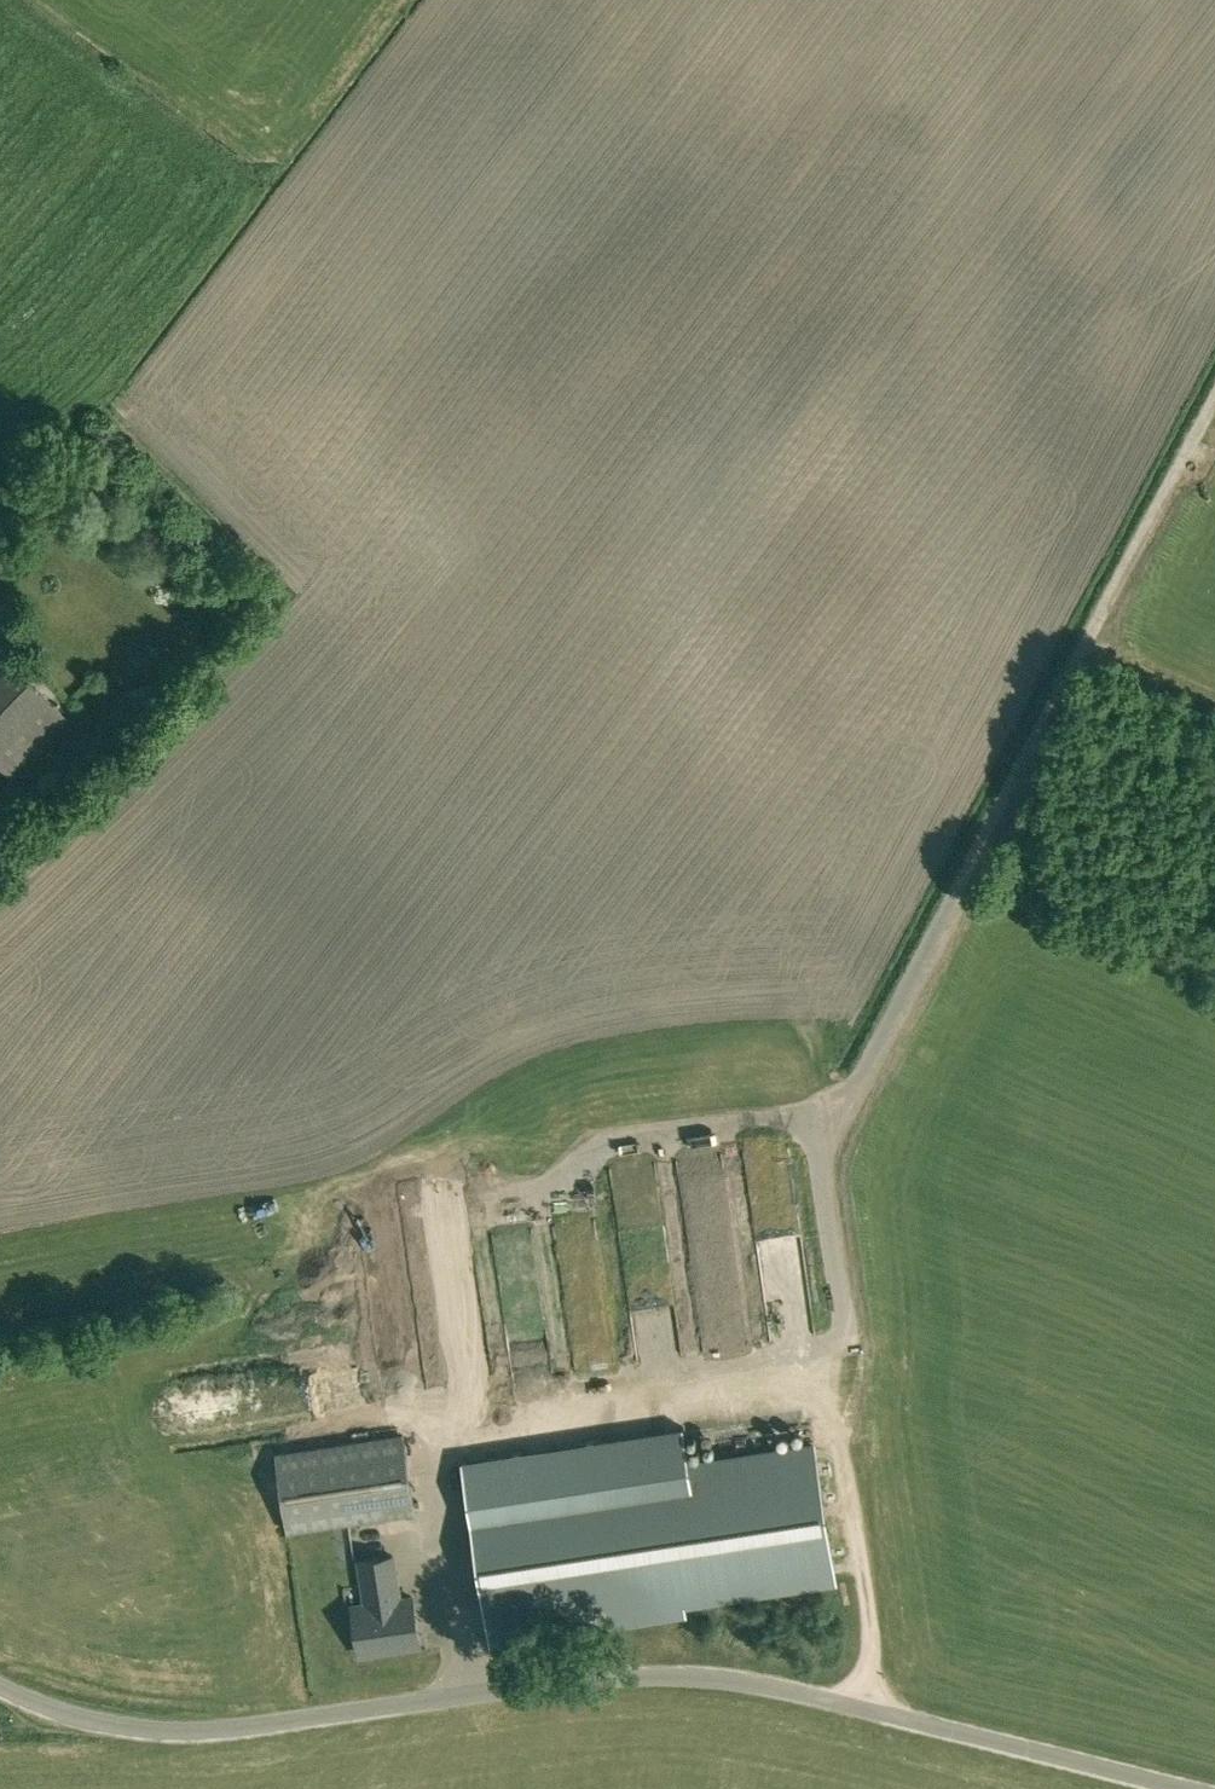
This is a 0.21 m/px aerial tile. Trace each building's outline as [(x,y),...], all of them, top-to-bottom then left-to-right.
[(11,777),(67,718),(8,659),(0,667),(0,767),(11,777)] [(466,1473),(482,1584),(492,1644),(618,1625),(688,1615),(685,1600),(837,1577),(818,1441),(690,1459),(685,1427),(464,1460),(466,1473)] [(276,1454),(287,1531),(414,1512),(403,1435),(276,1454)] [(404,1647),(403,1638),(417,1636),(411,1596),(390,1599),(387,1583),(394,1582),(389,1555),(357,1560),(361,1587),(373,1585),(376,1602),(352,1606),(360,1654),(404,1647)]
